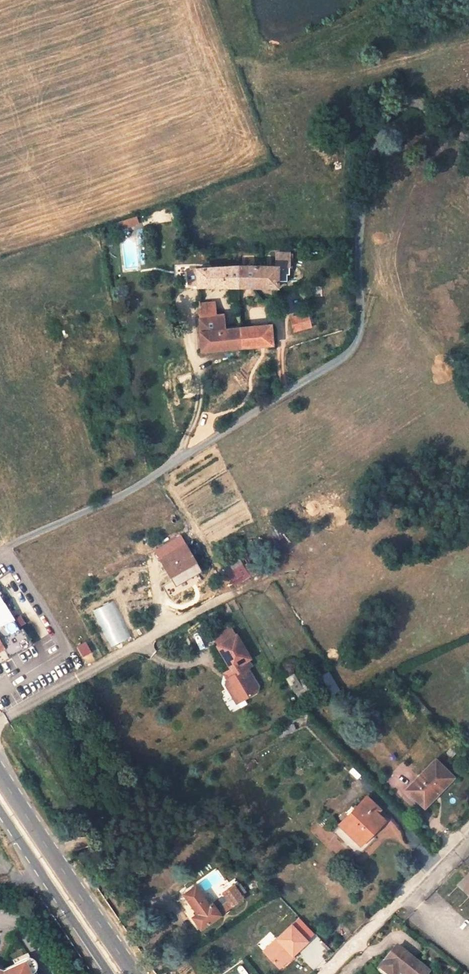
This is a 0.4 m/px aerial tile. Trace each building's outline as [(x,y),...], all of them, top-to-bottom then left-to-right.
[(128,228),(137,225),(135,218),(125,221),(128,228)] [(118,231),(128,228),(125,221),(116,224),(118,231)] [(288,273),(298,273),(298,249),(291,249),(291,255),(288,254),(288,273)] [(288,254),(275,253),(275,266),(237,266),(237,286),(276,287),(277,275),(288,275),(288,273),(288,254)] [(237,266),(195,269),(196,286),(237,286),(237,266)] [(212,318),(211,303),(198,305),(199,320),(212,318)] [(306,314),(290,318),(293,332),(310,326),(306,314)] [(278,335),(277,315),(269,315),(269,317),(270,325),(238,328),(224,330),(226,349),(242,347),(271,345),(271,336),(278,335)] [(224,330),(222,317),(212,318),(199,320),(200,351),(226,349),(224,330)] [(199,569),(180,537),(155,551),(174,584),(199,569)] [(247,573),(241,565),(227,574),(232,583),(247,573)] [(11,627),(0,609),(0,633),(11,627)] [(231,630),(214,640),(218,646),(234,636),(231,630)] [(249,658),(235,635),(234,636),(218,646),(217,646),(230,669),(226,671),(230,676),(226,678),(225,683),(236,703),(256,691),(257,686),(245,668),(249,666),(246,660),(249,658)] [(320,675),(331,694),(340,689),(328,670),(320,675)] [(423,807),(452,777),(434,759),(405,789),(423,807)] [(359,844),(383,821),(375,814),(379,810),(365,797),(339,824),(359,844)] [(462,880),(458,885),(468,896),(468,873),(462,880)] [(202,928),(242,899),(234,886),(224,893),(228,899),(215,909),(212,904),(209,906),(196,887),(185,895),(198,914),(194,917),(202,928)] [(292,925),(271,945),(274,948),(267,955),(279,968),(308,942),(295,928),(292,925)] [(271,945),(264,953),(267,955),(274,948),(271,945)] [(397,946),(380,967),(389,973),(398,973),(400,971),(403,973),(428,973),(430,972),(397,946)] [(27,965),(5,973),(0,972),(0,973),(31,973),(27,965)]
